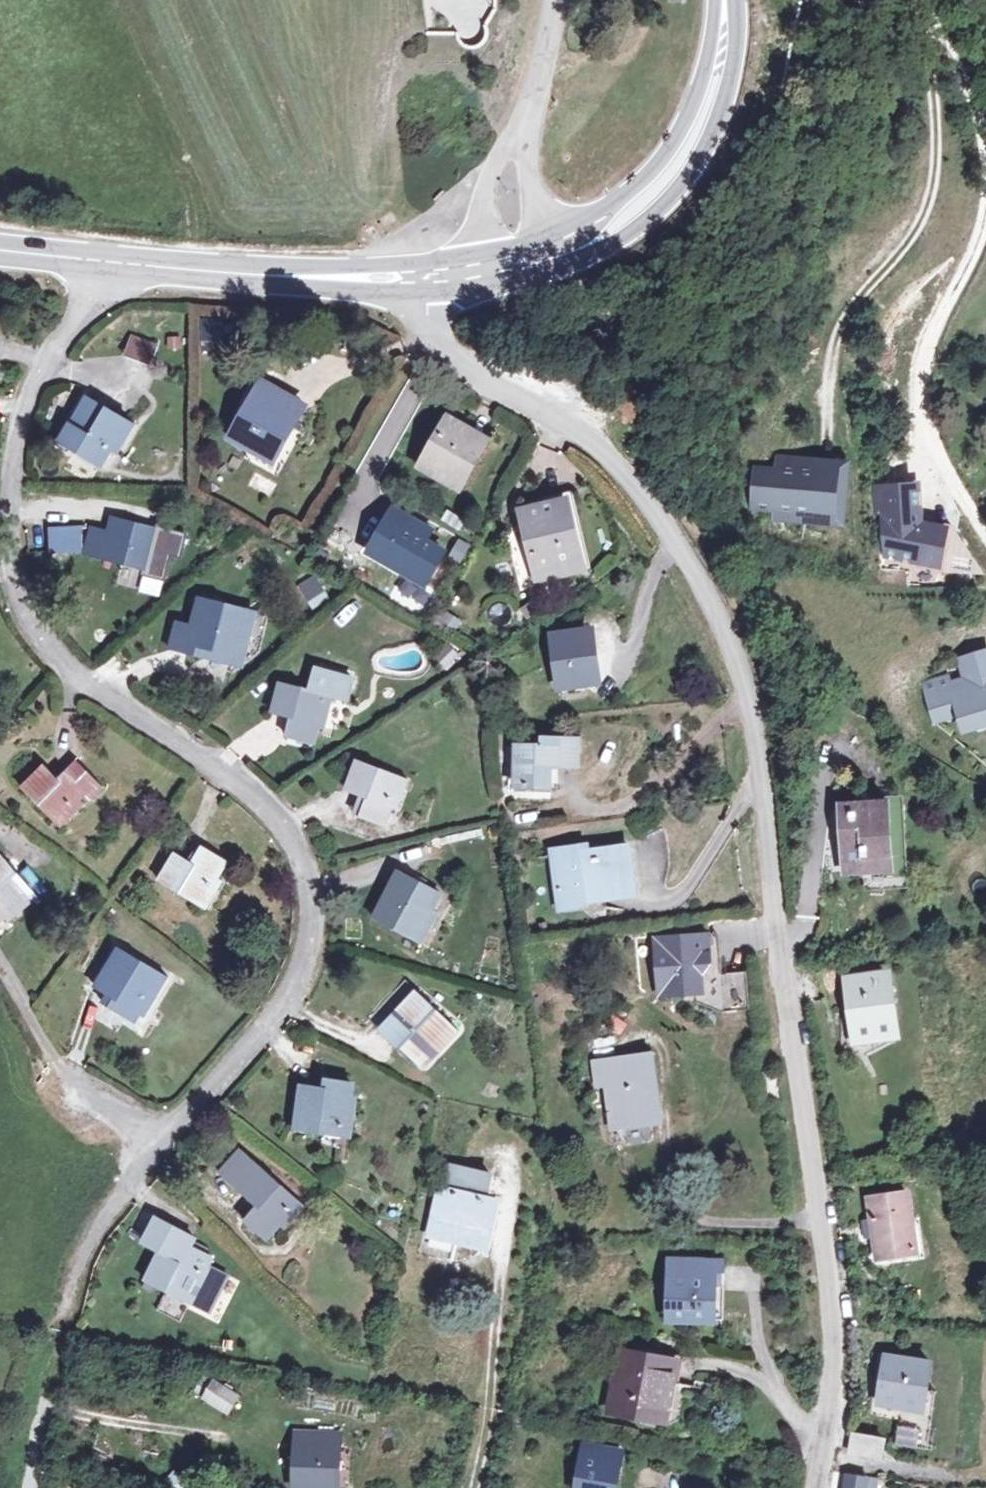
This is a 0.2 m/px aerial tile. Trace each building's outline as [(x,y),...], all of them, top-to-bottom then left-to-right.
[(265,389),(237,445),(279,467),(306,409),(265,389)] [(84,447),(81,452),(101,462),(109,446),(121,449),(134,419),(87,399),(74,424),(83,428),(74,442),(84,447)] [(476,445),(444,430),(421,473),(454,488),(476,445)] [(101,462),(81,452),(72,471),(93,481),(101,462)] [(771,467),(771,479),(832,479),(831,522),(773,522),(773,534),(845,534),(845,467),(771,467)] [(771,488),(751,487),(751,522),(831,522),(832,479),(771,479),(771,488)] [(570,495),(517,507),(535,583),(587,571),(570,495)] [(392,515),(374,547),(429,578),(447,546),(392,515)] [(154,536),(156,528),(108,517),(105,531),(90,527),(83,557),(165,576),(169,559),(180,561),(185,538),(164,533),(163,538),(154,536)] [(78,529),(47,530),(48,555),(80,554),(78,529)] [(311,575),(295,586),(311,609),(328,598),(311,575)] [(254,620),(182,609),(174,660),(187,663),(188,654),(210,657),(207,666),(234,671),(236,657),(248,659),(254,620)] [(599,639),(567,642),(573,687),(603,684),(599,639)] [(920,680),(930,716),(959,707),(964,725),(985,718),(985,648),(960,656),(966,676),(951,679),(949,672),(920,680)] [(348,677),(313,672),(310,694),(280,690),(275,725),(292,727),(290,742),(315,745),(318,727),(326,728),(330,697),(345,699),(348,677)] [(562,749),(518,750),(517,776),(522,775),(520,790),(563,790),(563,772),(590,771),(588,740),(563,740),(562,749)] [(401,780),(366,764),(349,796),(366,804),(360,817),(379,827),(401,780)] [(48,773),(26,797),(61,827),(86,799),(93,805),(106,790),(81,769),(64,788),(48,773)] [(854,812),(857,856),(858,873),(877,872),(878,879),(907,877),(903,848),(899,807),(854,812)] [(575,835),(547,839),(556,899),(575,898),(576,902),(602,899),(600,880),(620,879),(617,858),(622,856),(619,837),(576,842),(575,835)] [(183,853),(166,880),(201,903),(231,863),(209,847),(198,863),(183,853)] [(0,868),(0,930),(38,896),(8,861),(0,868)] [(442,896),(406,876),(381,916),(417,937),(442,896)] [(709,968),(707,939),(654,942),(658,1000),(701,997),(700,980),(709,968)] [(123,953),(98,994),(109,1000),(106,1008),(136,1024),(164,978),(123,953)] [(747,966),(720,968),(723,1006),(750,1003),(747,966)] [(890,979),(853,983),(859,1040),(897,1036),(890,979)] [(456,1026),(422,995),(391,1026),(408,1044),(402,1050),(419,1064),(456,1026)] [(665,1058),(602,1067),(606,1095),(617,1093),(623,1135),(662,1129),(656,1081),(667,1080),(665,1058)] [(337,1090),(312,1087),(306,1128),(355,1132),(362,1081),(338,1077),(337,1090)] [(245,1156),(224,1180),(257,1210),(244,1225),(262,1240),(279,1220),(293,1204),(297,1200),(245,1156)] [(455,1168),(450,1192),(488,1201),(493,1176),(455,1168)] [(488,1201),(450,1192),(438,1246),(481,1255),(494,1202),(488,1201)] [(914,1202),(875,1207),(882,1260),(921,1255),(914,1202)] [(149,1282),(186,1311),(205,1325),(231,1289),(210,1275),(217,1267),(199,1254),(204,1247),(171,1222),(153,1245),(169,1256),(149,1282)] [(718,1267),(678,1267),(679,1318),(717,1319),(718,1267)] [(883,1351),(876,1399),(900,1403),(921,1406),(924,1386),(928,1358),(883,1351)] [(672,1362),(617,1352),(605,1414),(661,1424),(672,1362)] [(212,1379),(200,1400),(229,1415),(241,1395),(212,1379)] [(921,1406),(900,1403),(898,1415),(924,1419),(929,1387),(924,1386),(921,1406)] [(886,1435),(855,1430),(852,1450),(884,1455),(886,1435)] [(308,1434),(299,1487),(302,1487),(340,1487),(349,1442),(308,1434)] [(589,1440),(581,1487),(620,1487),(627,1447),(589,1440)] [(164,1479),(174,1487),(187,1487),(189,1486),(171,1471),(164,1479)] [(883,1477),(869,1474),(867,1485),(881,1487),(883,1477)]
